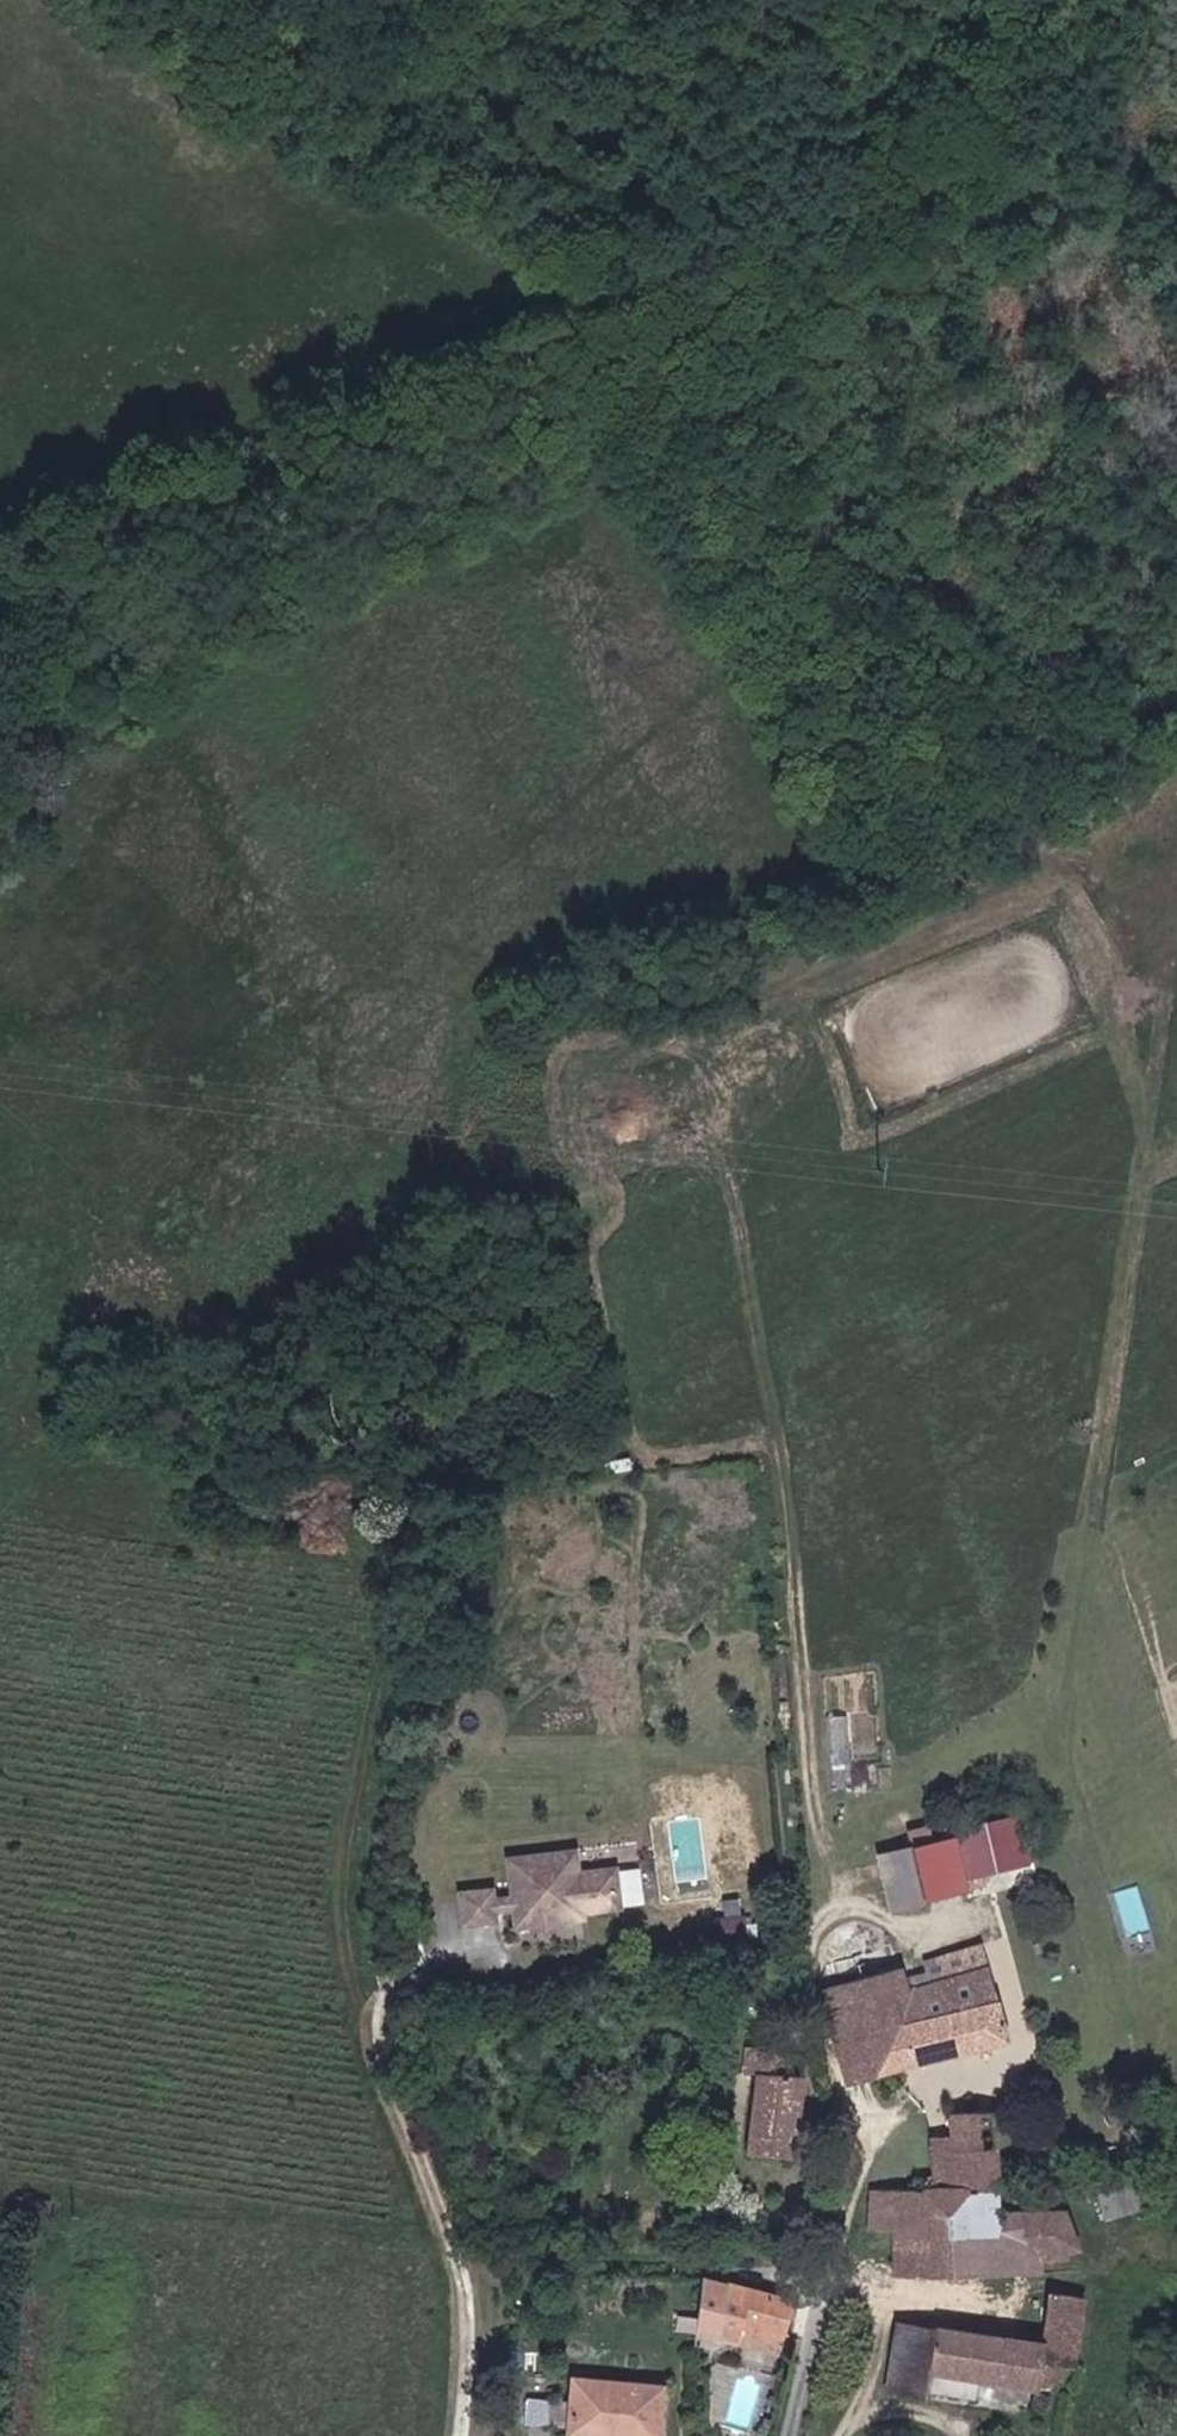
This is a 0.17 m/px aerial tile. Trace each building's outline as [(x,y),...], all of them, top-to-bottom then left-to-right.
[(1017,1817),(877,1851),(893,1916),(1033,1882),(1017,1817)] [(625,1906),(621,1868),(584,1872),(581,1850),(515,1857),(520,1894),(499,1897),(498,1888),(467,1891),(470,1920),(501,1917),(500,1906),(521,1904),(522,1922),(588,1916),(587,1909),(625,1906)] [(748,1914),(716,1914),(717,1937),(749,1936),(748,1914)] [(901,1968),(817,1992),(832,2042),(844,2086),(891,2073),(1012,2039),(986,1948),(933,1963),(937,1977),(906,1986),(901,1968)] [(819,2055),(747,2050),(739,2148),(764,2150),(778,2151),(777,2162),(794,2164),(798,2109),(814,2111),(819,2055)] [(959,2158),(939,2159),(945,2196),(879,2203),(876,2226),(876,2238),(893,2238),(893,2272),(1031,2279),(1031,2261),(1062,2262),(1065,2264),(1065,2223),(1000,2224),(997,2191),(990,2127),(958,2130),(959,2158)] [(1157,2180),(1097,2185),(1099,2204),(1159,2199),(1157,2180)] [(777,2345),(788,2291),(706,2279),(698,2332),(777,2345)] [(929,2393),(931,2369),(1032,2379),(1033,2369),(1048,2371),(1050,2357),(1068,2359),(1076,2297),(1041,2295),(1038,2329),(934,2322),(893,2320),(889,2391),(929,2393)] [(571,2425),(619,2429),(618,2435),(629,2435),(658,2435),(662,2389),(574,2381),(571,2425)]
